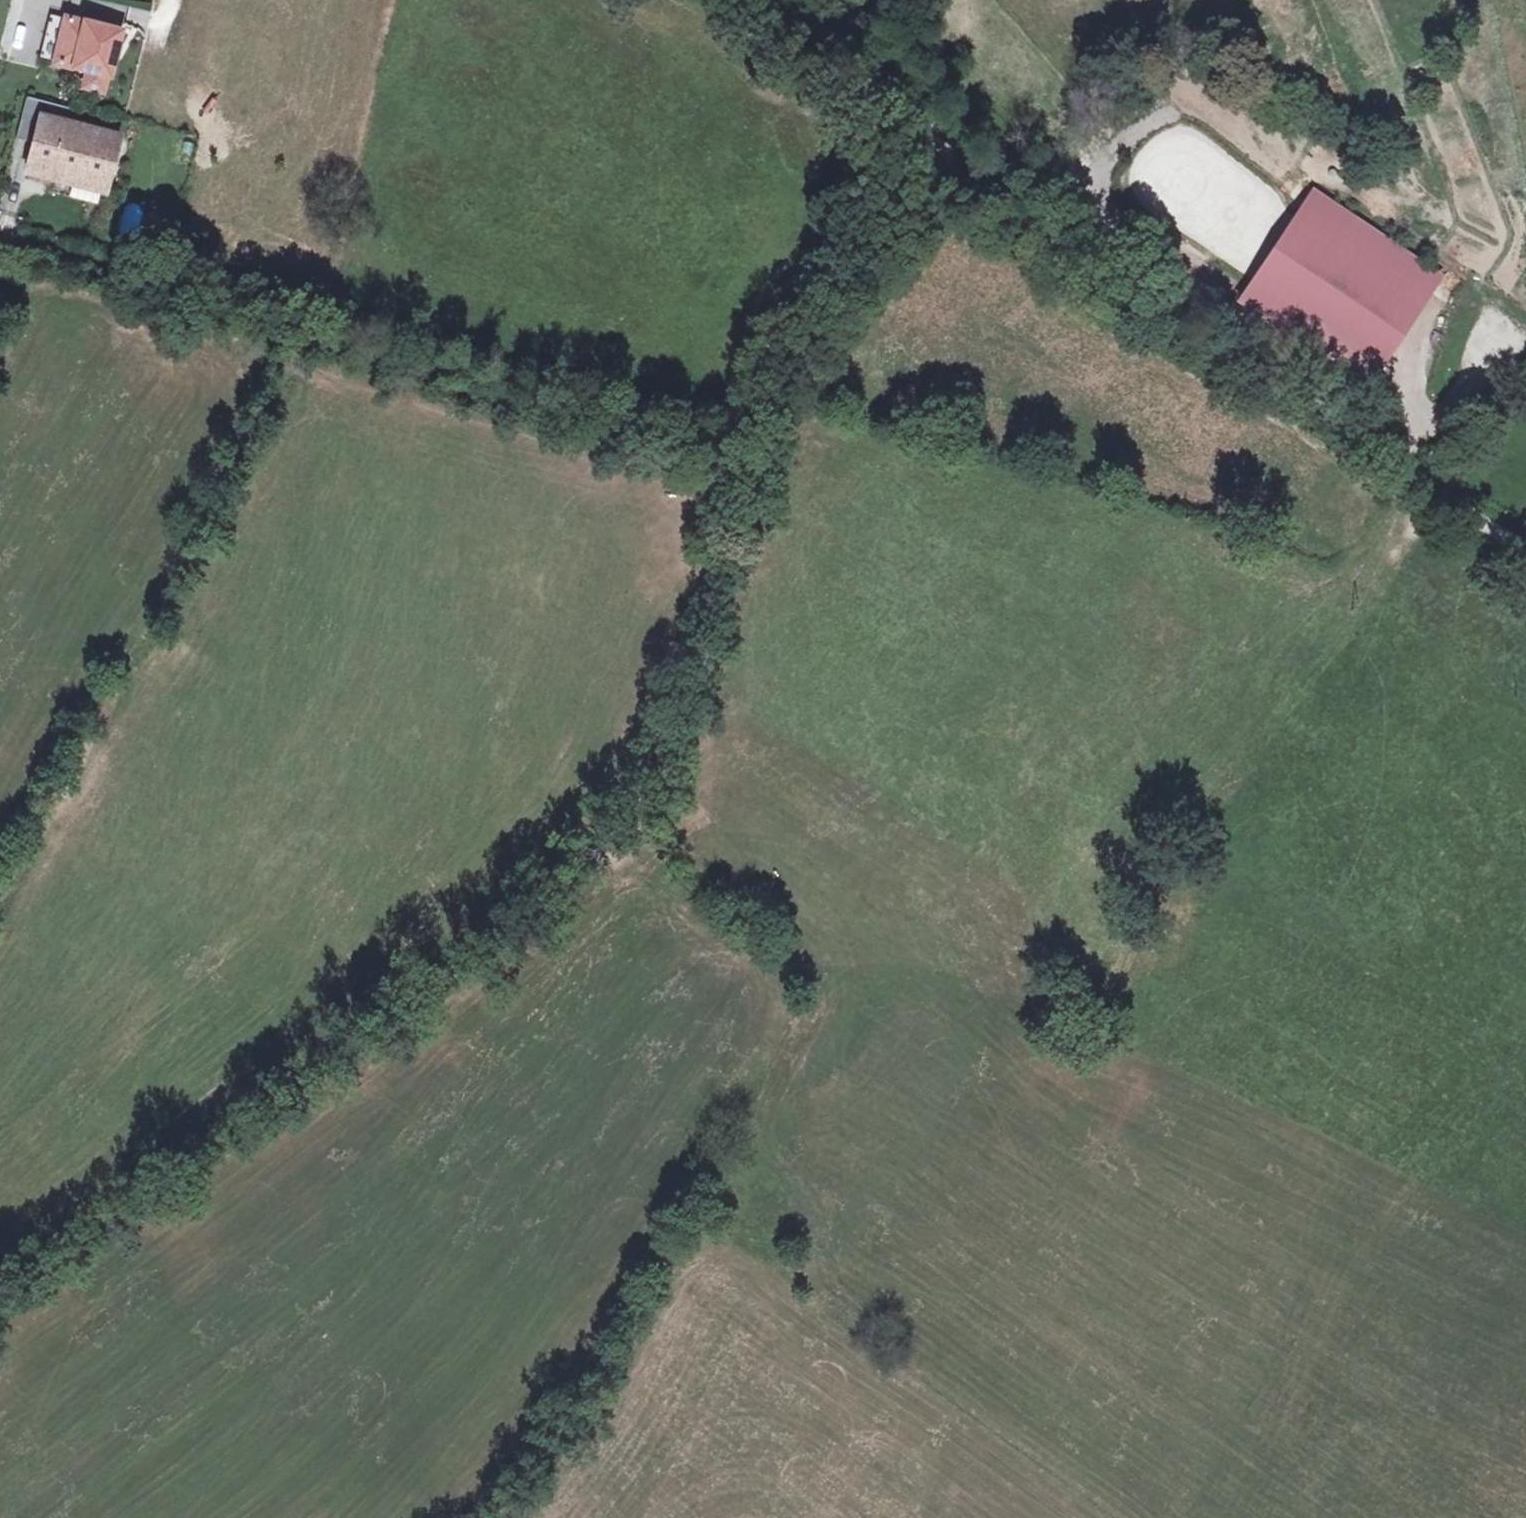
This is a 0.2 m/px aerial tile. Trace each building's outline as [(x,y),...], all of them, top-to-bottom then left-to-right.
[(55,63),(67,19),(51,15),(40,59),(55,63)] [(122,33),(67,19),(55,63),(87,71),(85,80),(108,86),(122,33)] [(16,138),(34,143),(45,101),(27,97),(16,138)] [(45,101),(34,143),(28,166),(108,186),(120,138),(73,126),(77,110),(45,101)] [(1402,290),(1421,303),(1439,277),(1316,192),(1242,299),(1366,384),(1377,367),(1358,354),(1373,333),(1391,346),(1406,324),(1388,311),(1402,290)] [(1402,290),(1388,311),(1406,324),(1421,303),(1402,290)] [(1373,333),(1358,354),(1377,367),(1391,346),(1373,333)]
